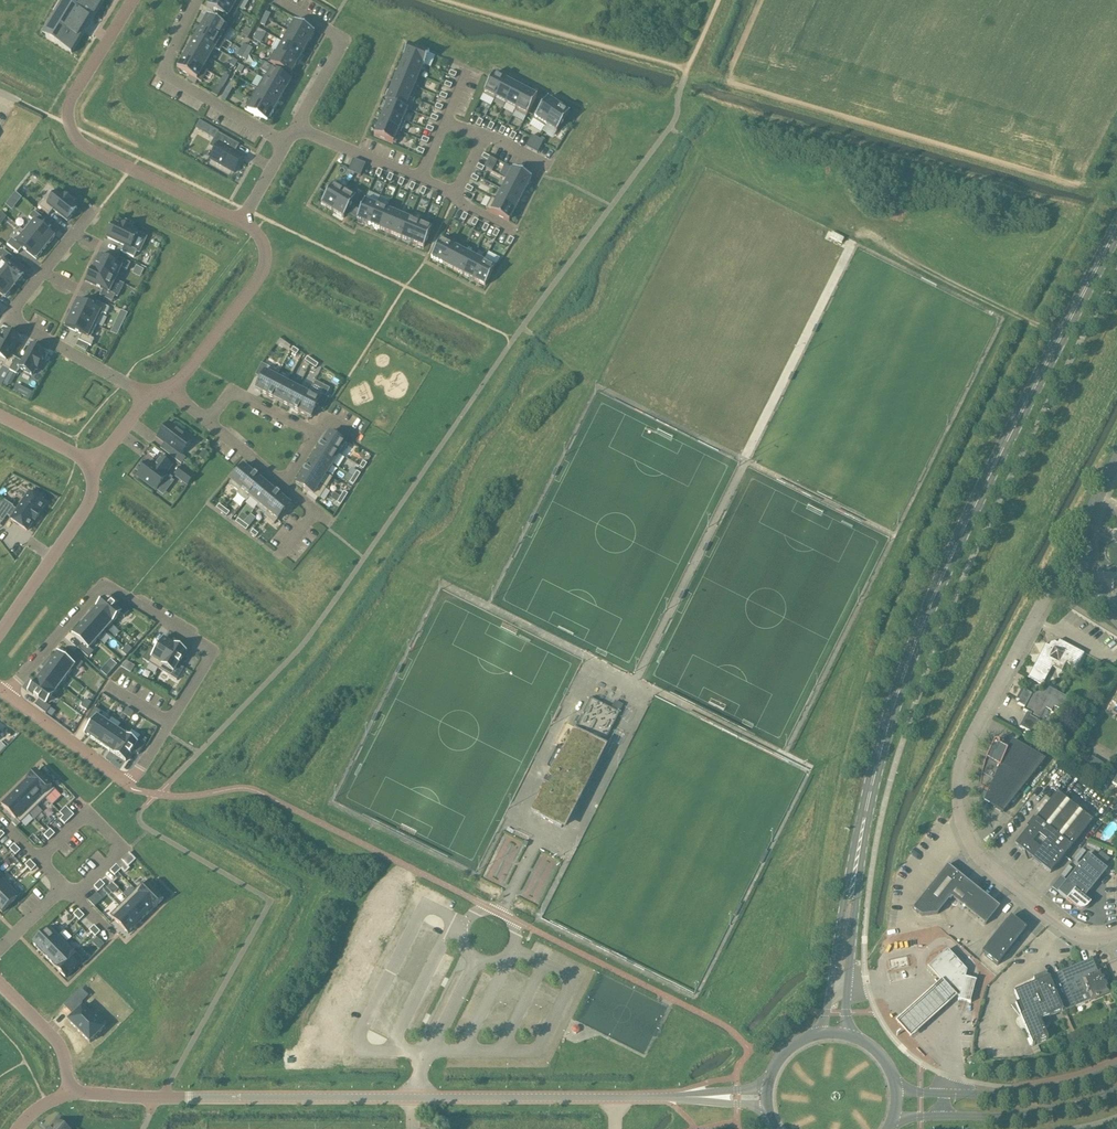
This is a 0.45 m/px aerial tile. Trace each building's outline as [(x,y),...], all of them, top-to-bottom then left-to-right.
[(45,37),(71,53),(103,0),(68,0),(45,37)] [(222,0),(211,0),(207,7),(223,16),(228,19),(228,18),(234,8),(239,10),(222,0)] [(239,10),(245,0),(222,0),(239,10)] [(219,22),(208,16),(202,27),(226,41),(226,40),(224,39),(230,29),(219,22)] [(228,19),(223,16),(219,22),(230,29),(230,28),(231,29),(235,22),(228,18),(228,19)] [(315,33),(295,21),(289,32),(309,43),(315,33)] [(226,41),(202,27),(196,37),(220,51),(226,41)] [(309,43),(289,32),(283,42),(303,54),(309,43)] [(220,51),(196,37),(190,47),(210,59),(215,49),(220,52),(220,51)] [(303,54),(283,42),(277,53),(275,51),(275,52),(297,64),(303,54)] [(429,53),(409,45),(403,57),(404,57),(404,56),(424,65),(424,66),(429,53)] [(210,59),(190,47),(184,57),(208,72),(208,71),(204,69),(210,59)] [(297,64),(275,52),(268,62),(291,75),(297,64)] [(424,65),(404,56),(404,57),(400,67),(419,76),(424,65)] [(208,72),(184,57),(177,68),(202,82),(208,72)] [(292,80),(270,68),(271,66),(264,62),(260,69),(269,74),(266,79),(264,78),(263,78),(286,91),(292,80)] [(419,76),(400,67),(395,78),(415,87),(415,86),(419,76)] [(505,79),(494,73),(483,94),(495,100),(496,98),(495,98),(505,79)] [(280,101),(286,91),(263,78),(257,89),(280,101)] [(415,87),(395,78),(391,89),(413,99),(413,98),(418,87),(415,86),(415,87)] [(516,84),(505,79),(495,98),(496,98),(506,103),(516,84)] [(517,109),(526,90),(516,84),(506,103),(516,108),(517,109)] [(280,101),(257,89),(251,99),(274,112),(280,101)] [(413,99),(391,89),(386,101),(388,102),(388,101),(407,109),(407,110),(410,111),(415,99),(413,98),(413,99)] [(537,96),(526,90),(517,109),(516,108),(515,111),(526,117),(537,96)] [(559,105),(548,98),(533,120),(545,127),(546,125),(559,105)] [(274,112),(251,99),(245,110),(268,123),(274,112)] [(388,102),(384,112),(403,120),(407,110),(407,109),(388,101),(388,102)] [(570,112),(559,105),(546,125),(557,132),(570,112)] [(403,120),(384,112),(379,123),(401,132),(406,121),(403,120)] [(200,131),(204,123),(198,120),(194,127),(200,131)] [(401,132),(379,123),(374,135),(396,144),(401,132)] [(218,133),(210,146),(216,149),(210,160),(234,173),(243,157),(235,152),(234,149),(233,149),(235,144),(238,146),(239,145),(218,133)] [(538,138),(532,135),(526,147),(532,150),(538,138)] [(544,141),(538,138),(532,150),(538,153),(544,141)] [(360,161),(354,159),(348,171),(355,174),(360,161)] [(355,174),(361,176),(366,164),(360,161),(355,174)] [(532,178),(511,167),(505,179),(507,180),(507,179),(508,179),(526,189),(532,178)] [(508,179),(507,179),(507,180),(502,190),(520,200),(526,189),(508,179)] [(346,188),(335,182),(321,204),(333,211),(346,188)] [(358,195),(346,188),(333,211),(344,218),(358,195)] [(317,194),(322,198),(326,193),(320,189),(317,194)] [(48,205),(53,210),(67,221),(77,209),(71,205),(73,203),(64,196),(63,198),(53,190),(44,201),(48,205)] [(520,200),(502,190),(497,200),(496,201),(515,210),(520,200)] [(5,205),(12,210),(22,197),(15,192),(5,205)] [(378,202),(366,197),(357,219),(368,224),(378,202)] [(497,200),(492,198),(486,209),(509,221),(515,210),(496,201),(497,200)] [(49,215),(53,210),(48,205),(44,201),(43,200),(38,206),(49,215)] [(389,207),(378,202),(368,224),(379,229),(388,209),(388,210),(389,207)] [(357,218),(359,211),(352,209),(350,216),(357,218)] [(388,210),(388,209),(379,229),(391,233),(399,214),(388,210)] [(35,222),(35,221),(40,226),(45,220),(34,212),(29,218),(32,219),(35,222)] [(410,219),(399,214),(391,233),(402,238),(410,219)] [(35,222),(32,219),(23,230),(46,248),(55,237),(40,226),(35,221),(35,222)] [(420,223),(410,219),(402,238),(413,243),(421,223),(420,223)] [(433,225),(421,220),(420,223),(421,223),(413,243),(424,247),(433,225)] [(121,227),(115,224),(108,238),(124,246),(131,249),(131,248),(137,235),(131,232),(132,230),(122,225),(121,227)] [(23,231),(15,241),(17,243),(17,244),(22,248),(37,259),(46,248),(23,230),(22,230),(23,231)] [(454,243),(443,237),(431,258),(443,264),(452,245),(453,245),(454,243)] [(17,244),(17,243),(15,241),(12,239),(7,245),(18,253),(22,248),(17,244)] [(452,245),(443,264),(453,269),(463,250),(453,245),(452,245)] [(131,249),(124,246),(121,252),(134,258),(137,251),(131,248),(131,249)] [(4,260),(10,264),(14,259),(3,250),(0,254),(0,257),(4,260)] [(473,256),(463,250),(453,269),(464,275),(473,256)] [(122,267),(115,264),(99,256),(93,269),(116,280),(122,267)] [(483,261),(473,256),(464,275),(474,280),(484,261),(483,261)] [(15,287),(24,275),(10,264),(4,260),(0,257),(0,275),(15,287)] [(128,270),(131,264),(118,258),(115,264),(122,267),(128,270)] [(496,265),(485,259),(483,261),(484,261),(474,280),(485,286),(496,265)] [(110,293),(110,292),(116,280),(93,269),(87,282),(103,290),(110,293)] [(6,298),(15,287),(0,275),(0,293),(6,298)] [(110,292),(110,293),(103,290),(100,296),(112,302),(116,295),(110,292)] [(78,301),(72,314),(97,326),(103,313),(94,309),(78,301)] [(97,302),(94,309),(103,313),(106,315),(110,308),(97,302)] [(118,317),(125,319),(128,313),(121,310),(118,317)] [(91,338),(97,326),(72,314),(65,326),(82,334),(90,338),(91,338)] [(5,363),(6,361),(7,361),(10,355),(19,339),(6,332),(3,338),(1,337),(0,338),(0,361),(5,363)] [(91,338),(90,338),(82,334),(79,340),(91,346),(94,340),(91,338)] [(31,346),(22,362),(19,368),(20,368),(32,375),(35,369),(37,370),(43,360),(41,359),(44,353),(31,346)] [(3,367),(10,371),(16,358),(10,355),(7,361),(6,361),(5,363),(3,367)] [(22,362),(16,358),(10,371),(16,374),(20,368),(19,368),(22,362)] [(268,366),(262,363),(255,376),(261,379),(268,366)] [(261,379),(256,389),(268,395),(277,377),(278,377),(280,373),(268,366),(261,379)] [(10,371),(4,382),(9,385),(15,374),(10,371)] [(278,401),(288,383),(278,377),(277,377),(268,395),(278,401)] [(298,388),(288,383),(278,401),(289,406),(298,388)] [(310,391),(299,385),(298,388),(289,406),(299,412),(310,391)] [(311,418),(317,407),(323,395),(311,389),(310,391),(299,412),(311,418)] [(27,390),(23,396),(29,400),(33,393),(27,390)] [(329,398),(323,395),(317,407),(323,410),(329,398)] [(174,450),(170,456),(182,464),(186,458),(181,454),(192,440),(189,438),(191,437),(184,432),(183,433),(169,423),(158,437),(174,450)] [(348,445),(329,433),(322,443),(340,454),(339,455),(341,456),(348,445)] [(316,453),(333,464),(339,455),(340,454),(322,443),(316,453)] [(310,463),(327,474),(333,464),(316,453),(310,463)] [(155,466),(148,461),(137,476),(156,490),(167,475),(166,474),(172,465),(161,457),(155,466)] [(321,484),(327,474),(310,463),(303,473),(321,484)] [(229,483),(238,491),(239,491),(254,473),(244,466),(229,483)] [(181,467),(174,476),(188,486),(195,477),(181,467)] [(237,493),(247,501),(250,497),(263,481),(254,473),(239,491),(238,491),(237,493)] [(303,473),(297,484),(305,490),(315,495),(316,496),(323,485),(321,484),(303,473)] [(272,489),(263,481),(250,497),(259,504),(272,489)] [(259,504),(257,506),(266,514),(281,496),(272,489),(259,504)] [(0,507),(0,521),(2,523),(7,516),(12,519),(11,519),(27,531),(34,520),(35,521),(40,514),(39,514),(46,503),(30,492),(17,510),(13,507),(14,506),(5,500),(0,507)] [(266,514),(264,516),(274,524),(291,504),(281,496),(266,514)] [(105,615),(113,622),(121,614),(122,613),(115,607),(105,598),(101,603),(97,608),(105,615)] [(122,613),(121,614),(125,617),(130,611),(120,601),(115,607),(122,613)] [(97,608),(89,617),(97,624),(105,631),(113,622),(105,615),(97,608)] [(97,640),(105,631),(97,624),(89,617),(81,625),(89,633),(97,640)] [(73,635),(82,643),(89,649),(90,648),(97,640),(89,633),(81,625),(73,635)] [(154,658),(164,664),(169,655),(175,645),(164,638),(156,651),(153,657),(154,658)] [(1046,644),(1028,677),(1043,685),(1052,667),(1062,672),(1066,663),(1077,668),(1085,653),(1059,640),(1058,643),(1055,641),(1050,643),(1049,645),(1046,644)] [(90,648),(89,649),(82,643),(77,649),(88,658),(94,652),(90,648)] [(174,670),(175,671),(179,665),(186,652),(175,645),(169,655),(164,664),(174,670)] [(153,657),(156,651),(150,647),(143,659),(150,664),(154,658),(153,657)] [(68,676),(74,667),(75,666),(68,660),(58,653),(50,663),(59,669),(68,676)] [(68,660),(75,666),(74,667),(79,670),(84,663),(72,654),(68,660)] [(106,676),(117,664),(111,659),(100,670),(106,676)] [(52,679),(60,685),(68,676),(59,669),(50,663),(43,672),(52,679)] [(185,669),(179,665),(175,671),(174,670),(170,676),(178,681),(185,669)] [(45,688),(53,695),(60,685),(52,679),(43,672),(36,682),(45,688)] [(45,688),(36,682),(28,692),(39,700),(46,705),(47,704),(53,695),(45,688)] [(1027,712),(1020,727),(1033,734),(1040,722),(1039,721),(1039,719),(1041,720),(1047,708),(1051,711),(1054,706),(1062,711),(1069,698),(1046,686),(1043,692),(1034,695),(1025,690),(1020,692),(1016,699),(1019,701),(1017,704),(1025,707),(1023,710),(1027,712)] [(562,828),(576,799),(579,793),(619,713),(611,709),(590,698),(532,813),(545,819),(547,816),(550,818),(549,821),(562,828)] [(51,707),(47,704),(46,705),(39,700),(34,706),(46,714),(51,707)] [(615,701),(611,709),(619,713),(623,705),(615,701)] [(92,724),(97,716),(98,717),(101,712),(94,708),(86,719),(92,724)] [(97,716),(92,724),(85,734),(95,741),(102,732),(108,723),(98,717),(97,716)] [(102,732),(95,741),(105,748),(111,739),(118,730),(108,723),(102,732)] [(111,739),(105,748),(115,754),(121,745),(127,736),(118,730),(111,739)] [(137,743),(127,736),(121,745),(115,754),(126,761),(133,751),(138,743),(137,743)] [(137,743),(138,743),(133,751),(139,755),(147,743),(140,738),(137,743)] [(982,774),(980,786),(989,791),(984,801),(1003,813),(1046,759),(1013,740),(1007,750),(999,745),(999,744),(999,743),(999,742),(998,742),(998,741),(997,741),(996,741),(995,741),(994,742),(994,743),(991,749),(989,752),(984,763),(982,774)] [(37,771),(27,780),(46,799),(56,790),(52,786),(37,771)] [(27,781),(20,788),(38,807),(45,799),(46,799),(27,780),(27,781)] [(20,788),(12,796),(30,814),(38,807),(20,788)] [(1057,792),(1015,844),(1051,873),(1093,820),(1057,792)] [(12,796),(2,805),(17,820),(20,824),(30,814),(12,796)] [(1089,854),(1067,881),(1058,892),(1067,899),(1067,900),(1072,904),(1077,907),(1079,909),(1081,909),(1084,909),(1086,908),(1088,906),(1091,903),(1087,899),(1085,897),(1108,869),(1089,854)] [(117,865),(114,868),(118,872),(121,869),(125,873),(130,868),(129,867),(122,860),(117,865)] [(948,865),(920,900),(913,909),(922,916),(937,914),(949,899),(950,900),(953,898),(985,924),(999,907),(948,865)] [(11,885),(3,877),(0,880),(0,896),(11,885)] [(136,889),(135,890),(154,909),(163,899),(153,889),(156,885),(152,881),(149,885),(145,881),(136,889)] [(0,896),(0,910),(2,912),(17,898),(21,894),(11,885),(0,896)] [(135,890),(128,898),(146,916),(153,909),(154,909),(135,890)] [(128,898),(120,906),(138,924),(146,916),(128,898)] [(120,906),(110,915),(114,919),(128,933),(138,924),(120,906)] [(1011,916),(984,949),(982,952),(998,965),(1027,928),(1011,916)] [(48,929),(33,943),(41,952),(60,934),(56,930),(51,926),(48,929)] [(60,934),(41,952),(49,960),(67,942),(60,934)] [(67,942),(49,960),(57,968),(56,968),(56,969),(76,950),(75,949),(75,950),(73,947),(67,942)] [(928,967),(929,968),(929,967),(941,981),(950,991),(951,992),(952,991),(951,991),(953,990),(959,997),(959,999),(958,998),(958,1000),(959,1000),(959,999),(970,1002),(969,1002),(971,1003),(971,1002),(970,1001),(975,981),(976,981),(976,980),(975,979),(975,980),(966,978),(966,977),(965,977),(967,970),(948,949),(929,966),(928,967)] [(76,950),(56,969),(65,978),(81,963),(81,962),(85,959),(76,950)] [(1020,1015),(1033,1045),(1049,1038),(1044,1028),(1049,1026),(1051,1022),(1049,1017),(1063,1011),(1063,1012),(1110,992),(1104,976),(1102,977),(1100,971),(1098,972),(1092,958),(1050,976),(1046,971),(1034,976),(1035,982),(1015,991),(1024,1013),(1020,1015)] [(955,998),(939,982),(917,1003),(895,1023),(911,1039),(932,1019),(955,998)] [(75,1010),(92,993),(84,985),(67,1002),(75,1010)] [(72,1016),(93,1038),(108,1024),(86,1002),(72,1016)] [(1108,1007),(1112,1016),(1116,1014),(1116,1003),(1108,1007)] [(57,1120),(50,1128),(68,1128),(57,1120)]
